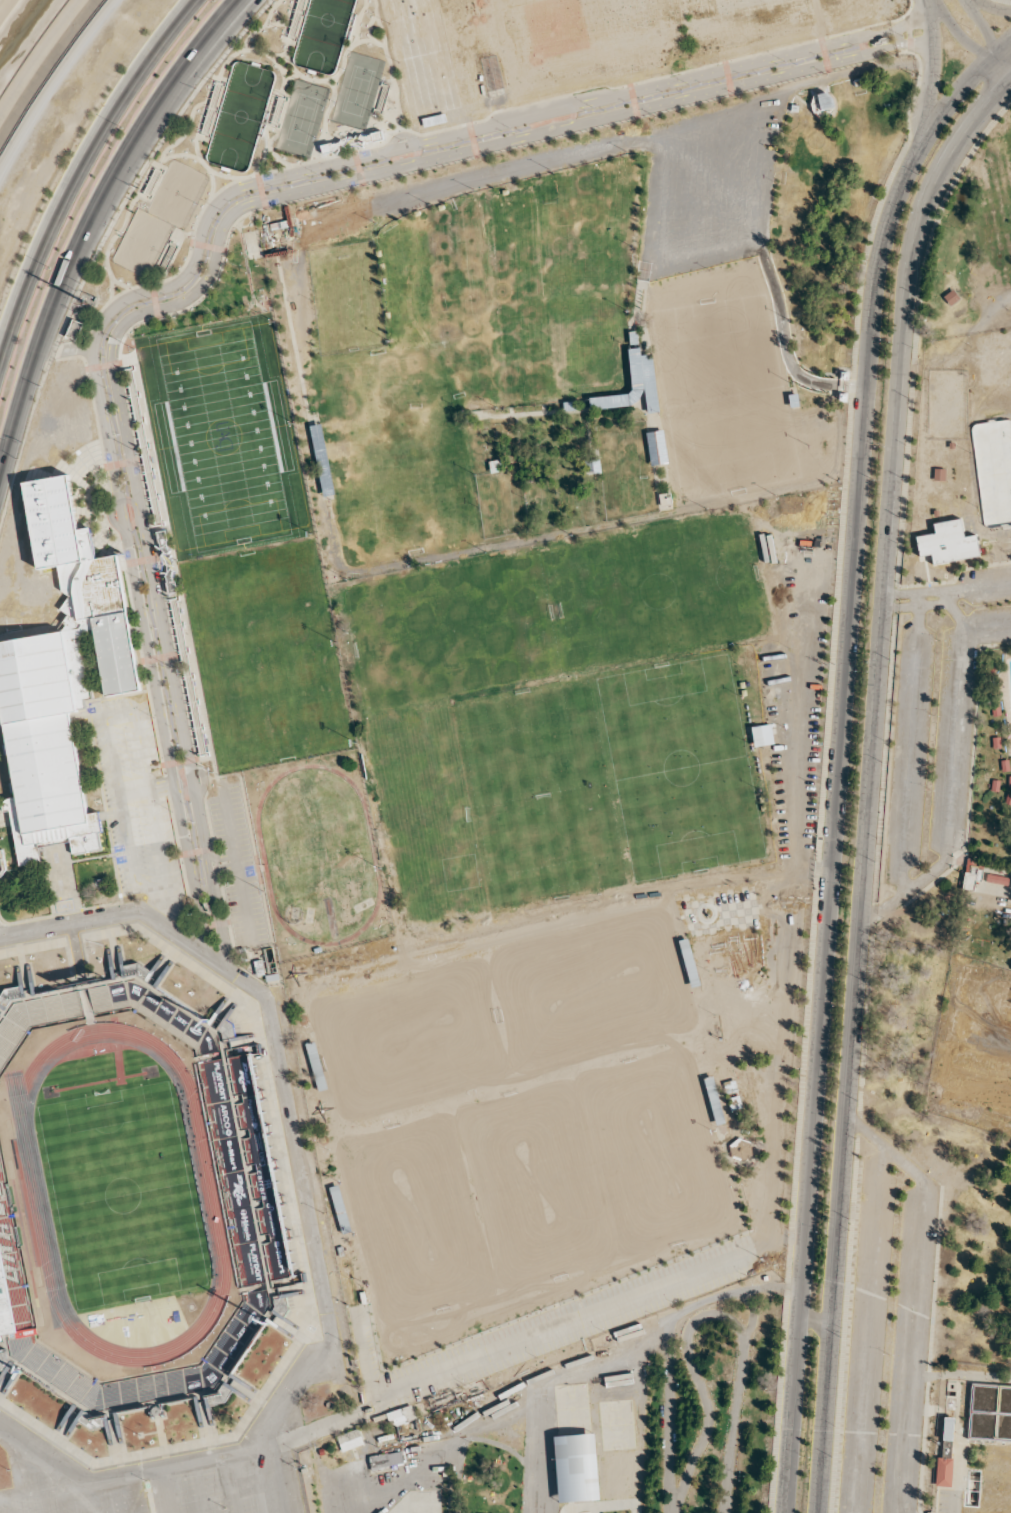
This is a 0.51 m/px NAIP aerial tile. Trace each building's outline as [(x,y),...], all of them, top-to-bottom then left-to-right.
[(66,471),(25,478),(38,567),(55,564),(60,590),(67,595),(59,608),(67,614),(60,621),(64,624),(63,629),(74,711),(85,709),(84,700),(91,698),(82,636),(95,634),(106,693),(140,690),(117,552),(96,556),(91,524),(76,526),(66,471)] [(26,844),(103,832),(99,809),(88,810),(72,709),(85,707),(84,700),(91,698),(80,631),(69,633),(67,622),(0,633),(0,681),(26,844)] [(755,747),(764,745),(761,727),(752,728),(755,747)] [(237,1288),(269,1283),(261,1240),(248,1242),(246,1228),(273,1224),(245,1060),(200,1067),(237,1288)] [(9,1341),(0,1342),(0,1295),(9,1341)] [(3,1373),(0,1370),(0,1347),(10,1345),(12,1359),(15,1361),(3,1373)]
